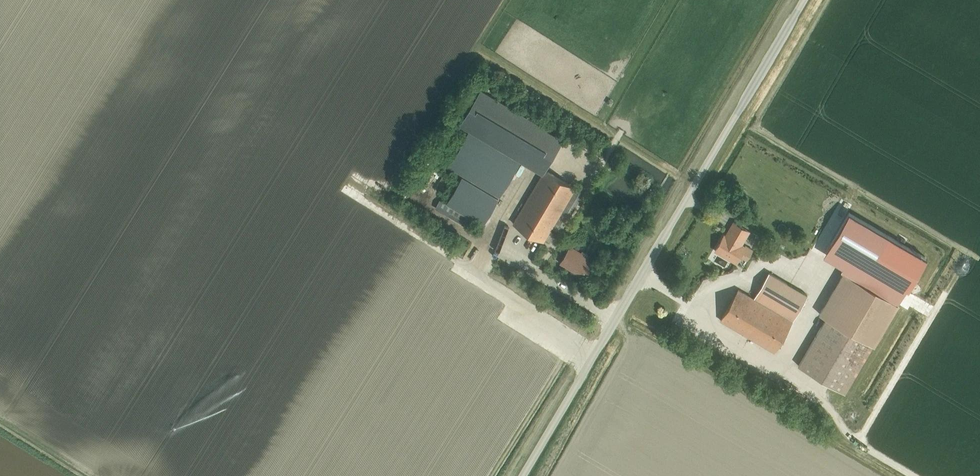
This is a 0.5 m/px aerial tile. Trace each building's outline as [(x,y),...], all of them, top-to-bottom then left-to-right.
[(545,170),(563,139),(480,90),(459,124),(543,174),(545,170)] [(520,161),(469,131),(448,165),(500,196),(520,161)] [(434,167),(426,178),(430,181),(438,170),(434,167)] [(513,224),(544,242),(560,215),(575,188),(545,170),(543,174),(513,224)] [(483,224),(498,198),(462,177),(447,203),(483,224)] [(427,197),(429,183),(421,181),(418,195),(427,197)] [(575,188),(560,215),(569,220),(584,193),(575,188)] [(473,218),(454,207),(449,216),(468,227),(473,218)] [(849,213),(830,244),(850,255),(843,267),(841,271),(844,273),(897,304),(906,288),(909,290),(927,259),(925,257),(849,213)] [(715,251),(736,263),(740,256),(747,260),(752,250),(745,246),(745,247),(741,245),(749,231),(734,222),(726,236),(724,235),(715,251)] [(792,246),(791,254),(798,255),(799,247),(792,246)] [(570,250),(562,264),(585,278),(593,263),(586,259),(588,256),(578,250),(576,253),(570,250)] [(769,273),(754,299),(793,321),(808,296),(769,273)] [(826,319),(798,367),(845,394),(873,346),(898,304),(897,304),(844,273),(819,315),(826,319)] [(793,321),(754,299),(738,290),(720,321),(774,352),(793,321)]
